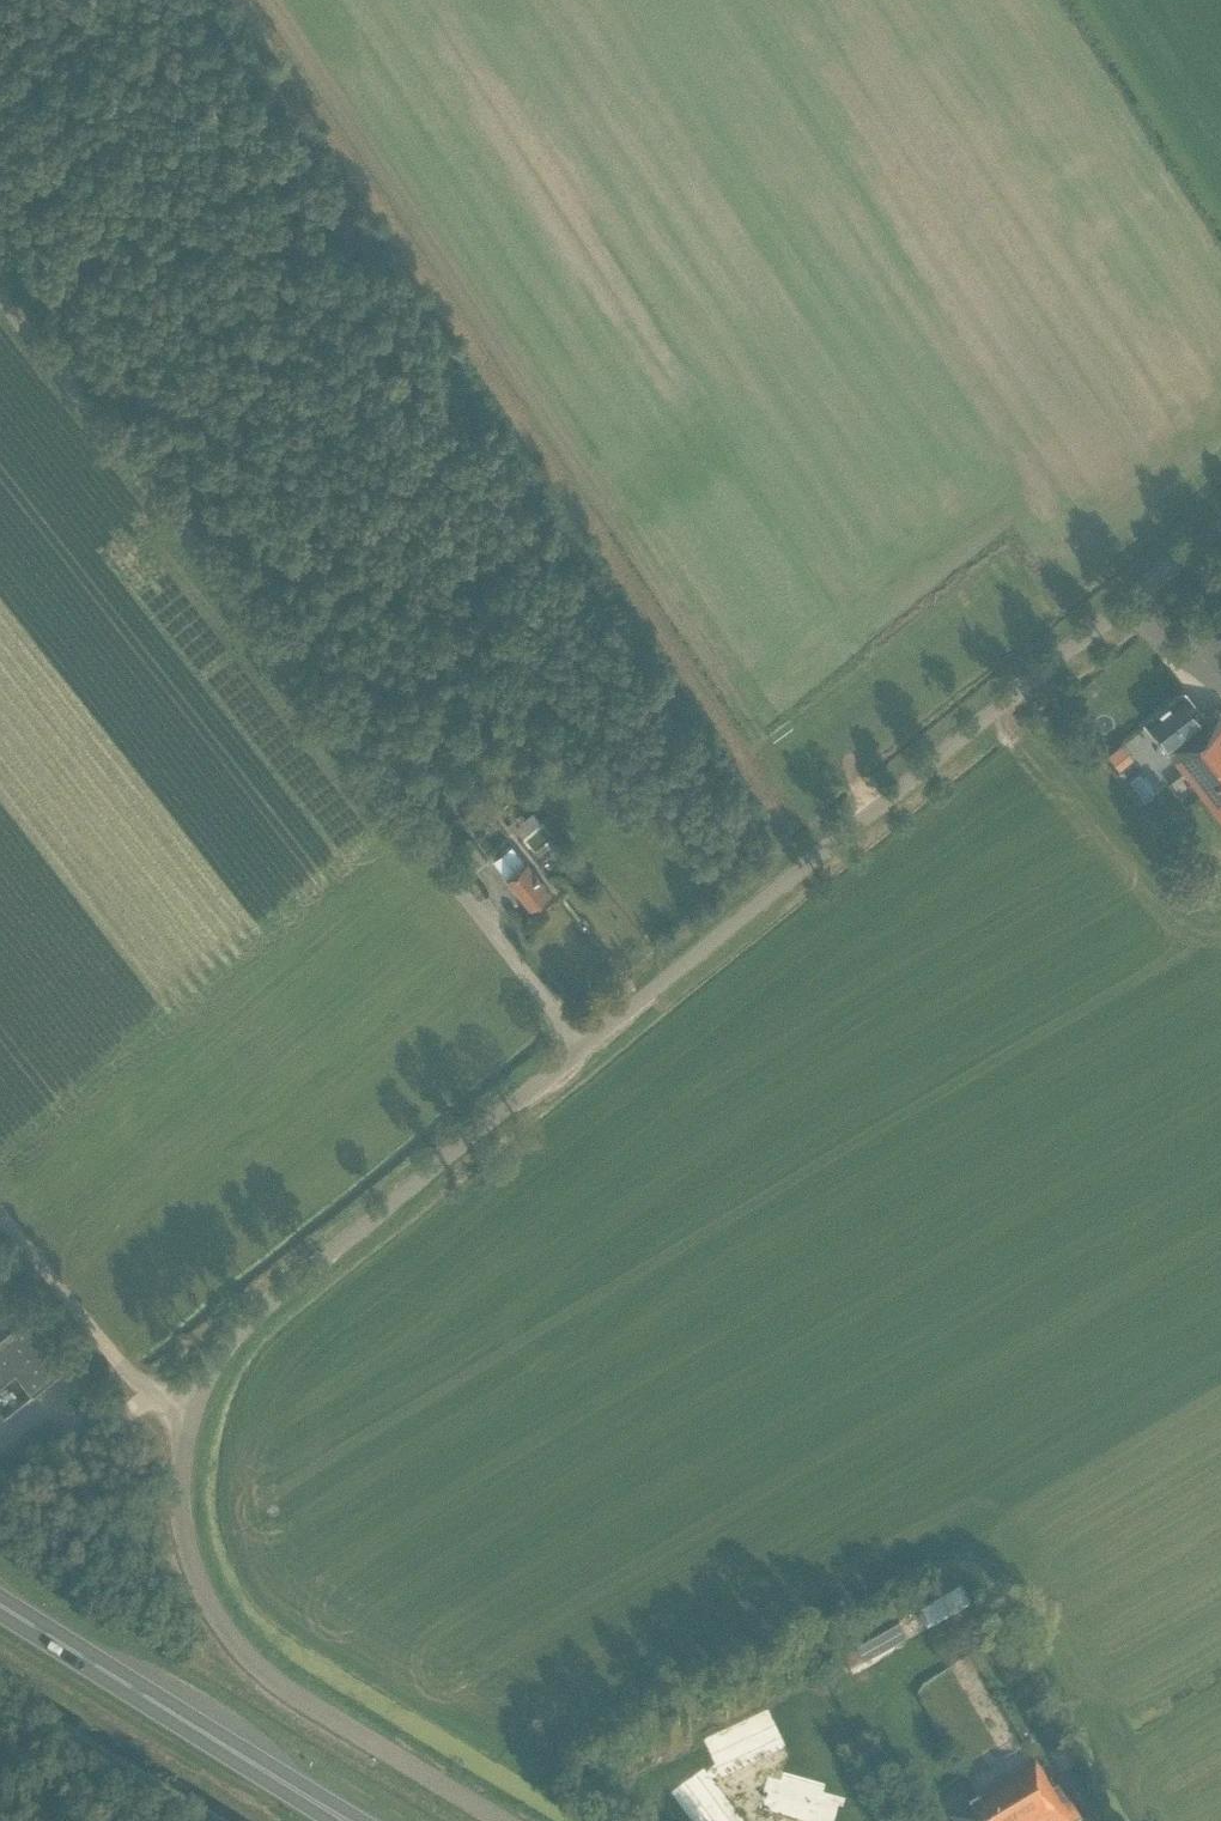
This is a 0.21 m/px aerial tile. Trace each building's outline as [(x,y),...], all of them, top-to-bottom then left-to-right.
[(1146,723),(1220,820),(1220,708),(1207,719),(1184,691),(1146,723)] [(1108,750),(1119,762),(1133,750),(1123,737),(1108,750)] [(526,862),(525,863),(511,846),(494,860),(508,877),(507,877),(532,908),(551,893),(526,862)] [(35,1309),(0,1337),(0,1373),(22,1356),(39,1377),(11,1399),(8,1395),(6,1395),(16,1408),(76,1360),(35,1309)] [(864,1666),(906,1643),(894,1622),(852,1645),(864,1666)] [(1036,1766),(978,1801),(981,1807),(957,1820),(1069,1820),(1036,1766)]
